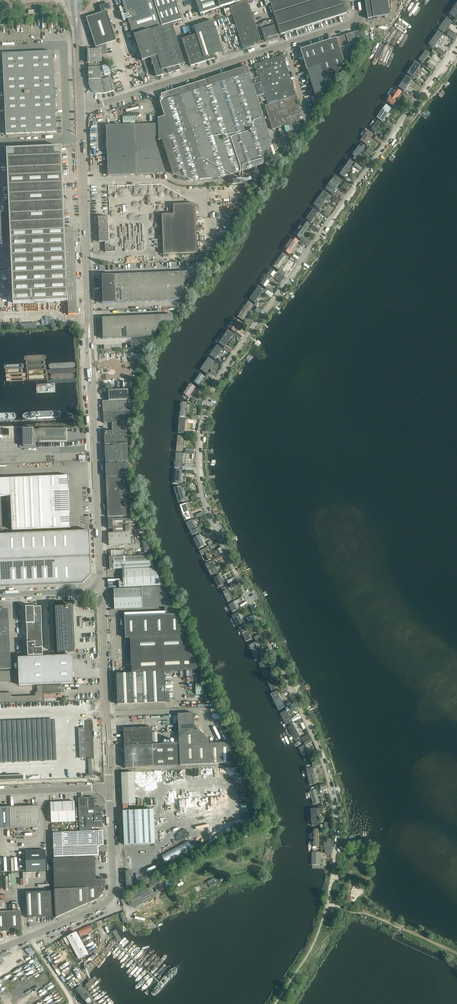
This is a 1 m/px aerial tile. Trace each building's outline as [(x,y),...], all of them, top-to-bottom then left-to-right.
[(133,35),(134,35),(172,23),(181,20),(175,0),(122,0),(133,35)] [(220,8),(217,0),(196,0),(200,14),(220,8)] [(281,35),(345,14),(347,13),(343,0),(270,0),(281,35)] [(365,1),(368,19),(390,15),(387,0),(370,0),(365,1)] [(230,7),(243,49),(262,44),(265,42),(278,38),(272,20),(256,25),(248,1),(230,7)] [(447,15),(454,20),(456,15),(456,1),(447,15)] [(100,6),(102,13),(106,11),(111,10),(109,3),(109,4),(100,7),(100,6)] [(116,41),(106,11),(102,13),(86,18),(96,47),(99,46),(116,41)] [(452,21),(446,17),(438,29),(444,33),(452,21)] [(182,39),(190,66),(214,59),(213,55),(223,52),(213,21),(194,27),(196,35),(182,39)] [(172,23),(134,35),(142,61),(151,58),(157,77),(163,75),(162,70),(167,68),(169,73),(180,70),(179,65),(185,63),(172,23)] [(340,48),(349,45),(352,54),(363,39),(363,38),(370,36),(367,28),(360,31),(336,38),(340,48)] [(440,36),(434,32),(428,42),(433,46),(440,36)] [(449,32),(447,35),(454,41),(456,38),(449,32)] [(340,48),(336,38),(300,50),(317,102),(319,102),(322,97),(322,95),(324,95),(345,64),(340,48)] [(88,65),(100,65),(99,46),(96,47),(88,50),(88,65)] [(438,48),(436,51),(443,57),(445,54),(438,48)] [(427,50),(420,60),(420,61),(420,62),(421,62),(421,63),(422,63),(423,63),(431,52),(431,51),(430,50),(430,49),(429,49),(428,49),(428,50),(427,50)] [(53,52),(28,53),(29,73),(54,72),(53,52)] [(3,54),(3,74),(29,73),(28,53),(3,54)] [(255,64),(258,77),(264,94),(268,105),(265,106),(272,130),(304,120),(283,55),(275,58),(275,57),(273,58),(273,59),(255,64)] [(102,66),(105,75),(111,73),(109,64),(102,66)] [(416,65),(410,75),(414,77),(420,68),(416,65)] [(88,68),(89,85),(90,87),(91,90),(92,91),(94,93),(95,93),(98,94),(105,93),(114,91),(110,78),(101,80),(101,79),(100,67),(88,68)] [(264,94),(258,77),(251,79),(249,74),(247,67),(207,80),(193,84),(169,92),(161,94),(163,101),(160,102),(165,117),(158,119),(159,141),(162,140),(173,174),(196,180),(223,177),(264,164),(268,153),(272,152),(271,145),(271,143),(257,97),(264,94)] [(54,72),(29,73),(30,93),(55,92),(54,72)] [(29,73),(3,74),(4,94),(30,93),(29,73)] [(400,89),(404,92),(412,79),(409,76),(400,89)] [(404,92),(396,87),(386,102),(393,107),(404,92)] [(55,92),(30,93),(30,113),(56,112),(55,92)] [(30,93),(4,94),(5,114),(30,113),(30,93)] [(406,95),(402,100),(407,104),(411,98),(406,95)] [(388,104),(378,119),(382,122),(392,108),(388,104)] [(56,112),(30,113),(31,134),(57,133),(56,112)] [(30,113),(5,114),(6,135),(31,134),(30,113)] [(381,123),(377,121),(370,130),(374,132),(381,123)] [(157,124),(134,125),(106,126),(108,176),(136,175),(166,174),(155,141),(155,137),(157,136),(157,124)] [(374,135),(367,130),(360,140),(366,145),(374,135)] [(376,136),(374,139),(381,145),(383,142),(376,136)] [(365,146),(360,143),(350,157),(355,161),(365,146)] [(68,301),(68,315),(78,315),(77,287),(76,282),(76,278),(74,237),(76,237),(76,233),(74,233),(74,228),(65,228),(61,147),(7,149),(9,209),(10,212),(0,213),(1,245),(11,244),(14,303),(68,301)] [(354,163),(349,159),(338,174),(343,178),(354,163)] [(232,180),(233,184),(254,183),(263,181),(260,171),(244,176),(244,177),(232,180)] [(335,175),(325,189),(332,194),(342,180),(335,175)] [(329,194),(323,191),(313,205),(319,209),(329,194)] [(161,215),(163,255),(164,255),(164,254),(197,253),(196,230),(195,203),(173,204),(173,214),(161,215)] [(313,208),(306,219),(312,223),(319,212),(313,208)] [(108,217),(98,217),(99,231),(98,231),(99,235),(99,242),(105,242),(105,252),(115,252),(115,251),(115,247),(109,247),(108,217)] [(311,225),(303,220),(293,235),(300,240),(311,225)] [(299,242),(293,237),(283,251),(289,256),(299,242)] [(289,256),(282,252),(273,267),(279,271),(289,256)] [(276,273),(271,269),(260,285),(266,289),(276,273)] [(279,276),(276,281),(281,284),(284,279),(279,276)] [(265,290),(259,286),(249,299),(255,303),(265,290)] [(254,305),(249,301),(237,317),(243,321),(254,305)] [(243,323),(235,317),(228,328),(235,333),(243,323)] [(103,329),(112,328),(112,318),(102,318),(103,329)] [(248,318),(245,322),(250,326),(254,322),(248,318)] [(159,326),(156,326),(151,327),(146,327),(147,337),(153,337),(159,326)] [(103,329),(103,339),(112,339),(112,328),(103,329)] [(233,336),(228,333),(220,344),(225,347),(233,336)] [(223,349),(217,345),(210,355),(216,359),(223,349)] [(215,362),(209,357),(201,367),(207,372),(215,362)] [(205,376),(201,373),(194,382),(198,385),(205,376)] [(197,387),(190,382),(182,394),(188,398),(197,387)] [(109,401),(103,401),(103,412),(129,411),(128,390),(109,390),(109,401)] [(180,402),(179,417),(186,418),(187,403),(180,402)] [(105,445),(128,444),(127,422),(123,422),(112,423),(112,431),(104,431),(106,431),(106,444),(105,444),(105,445)] [(66,430),(34,430),(34,428),(23,429),(23,447),(34,447),(34,440),(66,440),(66,430)] [(176,452),(184,452),(185,436),(177,436),(176,452)] [(106,463),(129,462),(128,444),(105,445),(105,446),(105,463),(106,463)] [(183,466),(183,453),(176,453),(175,468),(182,469),(183,466)] [(129,462),(106,463),(106,464),(105,464),(106,490),(107,517),(126,516),(126,518),(135,518),(134,509),(130,509),(129,462)] [(172,485),(181,485),(183,470),(174,469),(172,485)] [(0,479),(0,496),(11,496),(12,530),(71,528),(68,476),(0,479)] [(186,503),(182,486),(174,488),(178,505),(186,503)] [(192,519),(187,505),(181,507),(186,521),(192,519)] [(113,529),(113,533),(124,532),(124,518),(108,519),(109,529),(113,529)] [(187,523),(193,536),(199,533),(192,520),(187,523)] [(1,587),(48,585),(83,583),(91,574),(90,552),(89,530),(0,534),(0,587),(1,587)] [(124,532),(113,533),(108,533),(109,545),(131,544),(131,532),(124,532)] [(205,546),(199,534),(193,537),(198,549),(205,546)] [(212,559),(206,547),(199,551),(205,563),(212,559)] [(110,570),(123,569),(124,588),(163,586),(154,568),(150,555),(110,557),(110,570)] [(219,573),(212,560),(205,563),(211,577),(219,573)] [(225,586),(219,574),(212,577),(218,589),(225,586)] [(143,608),(165,607),(172,606),(163,587),(142,588),(114,589),(114,609),(143,608)] [(221,589),(228,603),(232,601),(225,587),(221,589)] [(237,610),(233,602),(228,605),(232,612),(237,610)] [(73,606),(55,607),(57,653),(75,652),(73,606)] [(8,609),(0,610),(0,620),(9,619),(9,612),(8,612),(8,609)] [(234,613),(240,625),(243,624),(238,612),(234,613)] [(130,638),(130,639),(184,636),(185,636),(176,615),(124,616),(125,638),(130,638)] [(239,627),(246,641),(251,639),(244,625),(239,627)] [(184,636),(130,639),(132,673),(164,672),(199,670),(184,636)] [(249,645),(256,660),(261,658),(253,643),(249,645)] [(72,655),(18,658),(19,686),(73,683),(72,655)] [(258,663),(265,676),(269,674),(262,661),(258,663)] [(0,671),(0,682),(18,681),(17,670),(0,671)] [(132,673),(116,674),(117,704),(166,702),(164,672),(132,673)] [(266,680),(272,692),(276,689),(271,677),(266,680)] [(203,695),(203,682),(195,683),(196,695),(203,695)] [(63,685),(44,686),(44,694),(45,699),(55,699),(55,693),(64,693),(63,685)] [(0,693),(0,703),(44,701),(43,686),(37,686),(37,692),(35,692),(35,696),(12,697),(11,693),(0,693)] [(281,710),(286,708),(277,690),(272,693),(274,697),(274,696),(281,710)] [(0,704),(0,779),(62,777),(60,739),(66,739),(66,721),(36,723),(36,711),(35,703),(0,704)] [(292,722),(286,710),(280,713),(286,725),(292,722)] [(178,714),(180,765),(230,763),(229,742),(209,743),(209,739),(199,730),(195,730),(194,713),(178,714)] [(289,726),(297,744),(302,742),(293,724),(289,726)] [(178,743),(152,744),(152,727),(124,729),(125,768),(153,767),(178,766),(178,743)] [(298,747),(305,761),(310,758),(304,744),(298,747)] [(317,784),(313,766),(307,768),(311,785),(317,784)] [(121,773),(123,804),(136,804),(134,773),(121,773)] [(320,803),(317,788),(310,790),(313,805),(320,803)] [(79,798),(79,816),(101,815),(101,807),(95,807),(95,797),(79,798)] [(50,803),(51,823),(75,822),(74,802),(50,803)] [(10,807),(11,828),(11,831),(23,830),(23,828),(38,827),(37,806),(10,807)] [(0,807),(0,829),(4,829),(11,828),(10,807),(3,807),(0,807)] [(310,808),(311,826),(320,825),(319,808),(310,808)] [(123,811),(125,845),(155,844),(153,810),(123,811)] [(103,815),(101,815),(79,816),(80,831),(91,831),(91,829),(91,828),(103,827),(103,815)] [(99,848),(99,846),(104,846),(103,830),(53,833),(54,858),(74,857),(99,856),(99,848)] [(162,856),(167,864),(193,850),(188,841),(162,856)] [(25,851),(26,871),(46,870),(45,850),(25,851)] [(311,865),(320,865),(321,852),(312,851),(311,865)] [(55,892),(56,916),(56,918),(97,899),(103,894),(103,891),(104,891),(104,888),(105,888),(105,885),(105,879),(96,880),(96,867),(96,857),(53,858),(55,892)] [(28,918),(52,917),(51,892),(50,884),(39,884),(39,892),(27,893),(28,918)] [(129,898),(132,903),(151,894),(148,888),(129,898)] [(22,931),(21,911),(0,912),(0,932),(22,931)] [(78,932),(80,935),(92,929),(90,925),(78,932)] [(67,937),(79,959),(88,954),(76,932),(67,937)]
